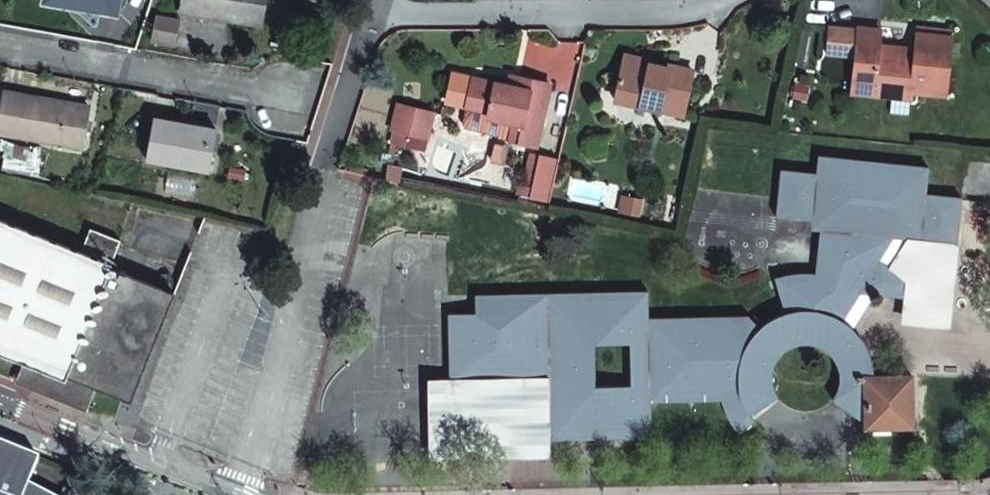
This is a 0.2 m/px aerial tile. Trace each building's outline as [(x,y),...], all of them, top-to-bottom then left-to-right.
[(44,3),(116,16),(119,0),(45,0),(44,3)] [(182,5),(228,13),(227,19),(259,23),(263,0),(183,0),(182,5)] [(228,13),(182,5),(181,12),(227,19),(228,13)] [(179,22),(156,18),(151,42),(175,47),(179,22)] [(855,56),(857,30),(828,27),(825,54),(855,56)] [(913,93),(945,96),(951,42),(916,38),(915,51),(914,56),(879,53),(879,47),(881,31),(858,28),(857,30),(855,56),(852,86),(913,93)] [(915,51),(879,47),(879,53),(914,56),(915,51)] [(621,60),(645,64),(645,60),(622,55),(621,60)] [(681,114),(690,71),(667,66),(666,69),(645,64),(621,60),(612,100),(681,114)] [(510,120),(505,138),(531,144),(546,82),(507,73),(504,83),(469,74),(463,103),(485,108),(483,114),(510,120)] [(912,101),(913,93),(852,86),(851,96),(912,101)] [(7,93),(0,129),(0,132),(81,148),(90,107),(7,93)] [(505,138),(510,120),(483,114),(485,108),(463,103),(458,119),(461,124),(494,132),(493,135),(505,138)] [(394,105),(388,131),(404,135),(410,108),(394,105)] [(426,112),(410,108),(404,135),(420,138),(426,112)] [(214,130),(155,119),(148,160),(206,171),(214,130)] [(552,157),(531,152),(523,185),(517,184),(514,192),(543,199),(552,157)] [(582,292),(474,295),(474,312),(448,313),(449,378),(450,378),(548,375),(549,438),(586,438),(586,428),(613,428),(612,437),(648,436),(648,400),(721,400),(722,405),(725,411),(730,422),(738,432),(753,421),(747,414),(776,397),(772,388),(770,384),(770,380),(770,377),(772,365),(777,356),(779,353),(789,345),(799,343),(807,342),(818,344),(824,348),(831,355),(835,359),(837,366),(839,373),(839,379),(838,387),(835,393),(831,399),(864,423),(865,427),(911,426),(910,376),(873,377),(872,371),(871,361),(868,353),(861,339),(857,335),(849,326),(840,319),(858,292),(871,294),(904,297),(907,279),(877,260),(891,237),(947,243),(955,244),(961,198),(925,194),(927,167),(818,156),(815,174),(780,170),(775,216),(820,220),(815,274),(801,274),(792,275),(785,276),(774,278),(785,311),(775,315),(763,322),(757,327),(747,315),(710,316),(709,326),(683,327),(683,317),(646,318),(646,291),(609,291),(609,301),(583,302),(582,292)] [(619,212),(634,216),(638,201),(623,198),(619,212)] [(94,388),(129,402),(173,293),(110,268),(121,243),(91,230),(81,253),(55,242),(0,220),(0,353),(19,361),(64,380),(66,376),(94,388)] [(947,243),(891,237),(877,260),(907,279),(904,297),(902,324),(939,328),(947,243)] [(840,319),(849,326),(871,294),(858,292),(840,319)] [(19,361),(14,374),(17,376),(18,377),(32,385),(43,390),(45,391),(49,393),(51,394),(54,394),(58,396),(60,397),(66,399),(72,401),(77,402),(83,403),(88,405),(94,388),(66,376),(64,380),(19,361)] [(548,375),(450,378),(452,441),(549,438),(548,375)] [(31,483),(42,458),(0,442),(0,494),(52,494),(31,483)]
